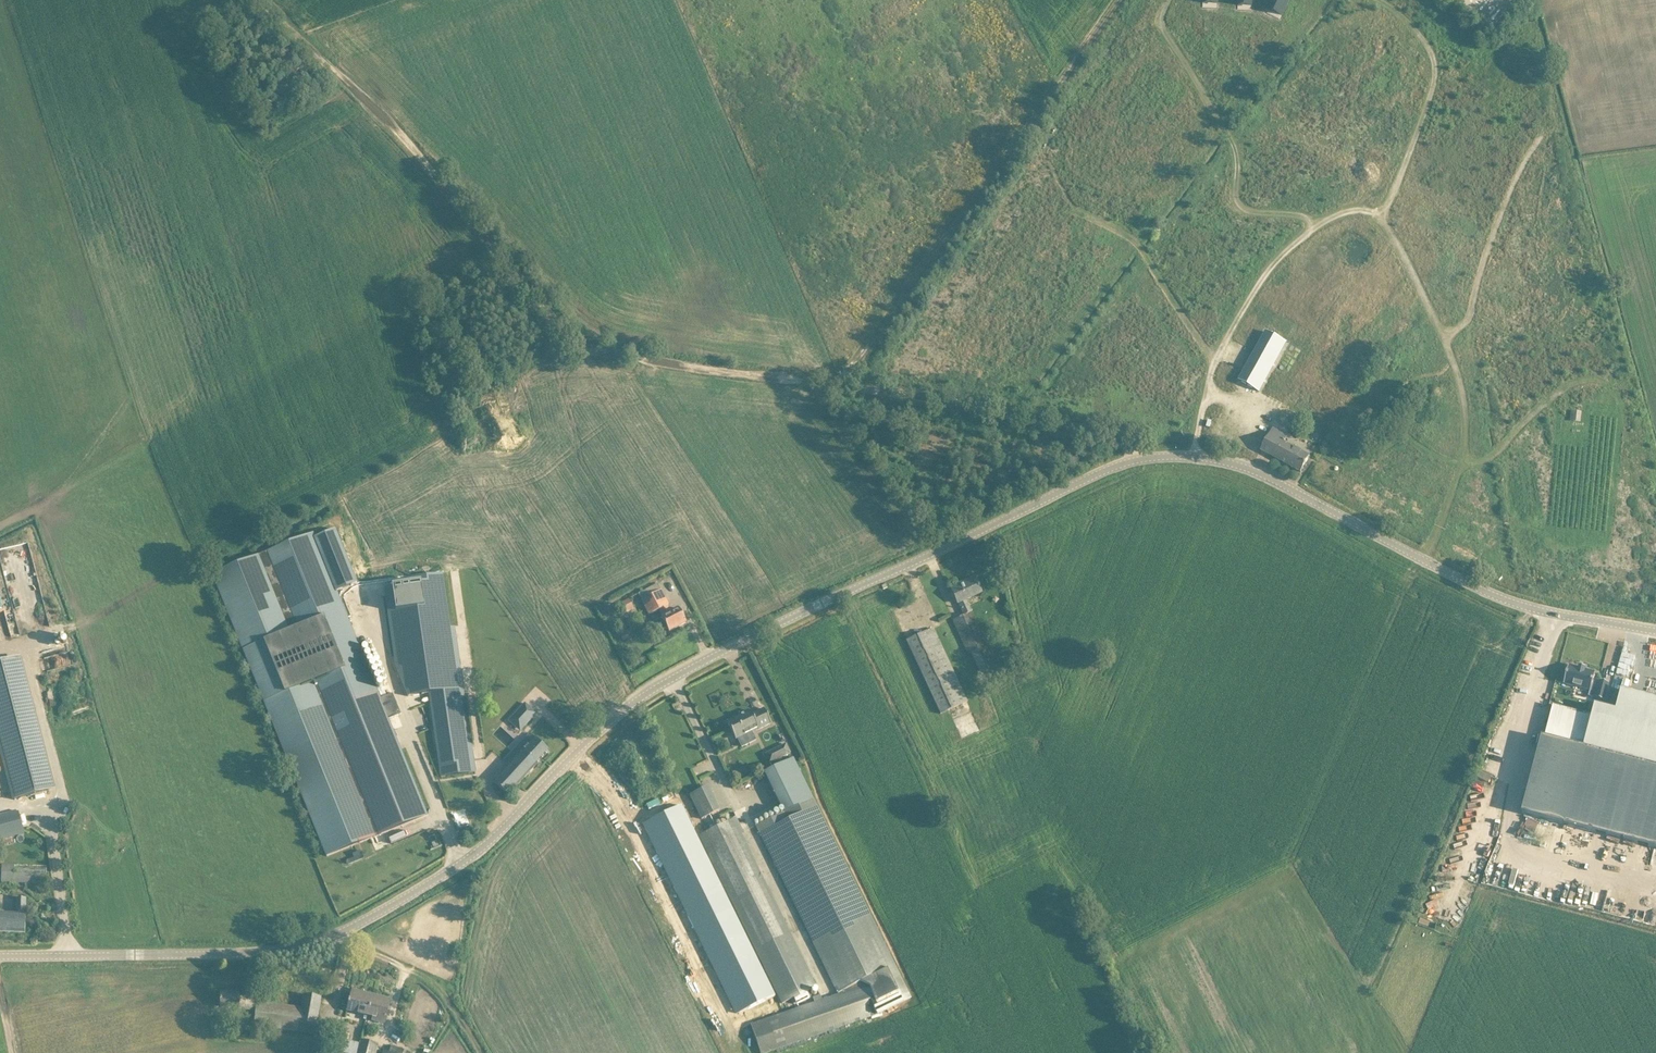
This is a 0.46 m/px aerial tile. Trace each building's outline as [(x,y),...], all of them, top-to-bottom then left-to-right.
[(1270,13),(1284,14),(1285,0),(1271,0),(1270,13)] [(1267,333),(1240,383),(1259,393),(1282,351),(1273,346),(1277,338),(1267,333)] [(1273,428),(1261,450),(1301,472),(1310,456),(1284,442),(1287,436),(1273,428)] [(315,537),(337,592),(357,583),(358,583),(336,529),(315,537)] [(211,575),(326,857),(428,815),(389,719),(401,715),(393,694),(381,699),(337,592),(315,537),(314,533),(309,535),(211,575)] [(28,543),(1,551),(3,561),(20,556),(20,558),(31,555),(28,543)] [(4,563),(6,572),(29,569),(28,565),(21,566),(20,561),(4,563)] [(417,640),(421,640),(425,669),(433,723),(441,777),(475,772),(453,626),(450,626),(443,572),(408,578),(409,584),(417,640)] [(964,585),(951,590),(957,604),(959,603),(962,609),(968,606),(966,600),(981,593),(979,587),(974,577),(963,582),(964,585)] [(409,584),(385,588),(402,698),(413,726),(433,723),(425,669),(421,640),(417,640),(409,584)] [(646,597),(662,590),(659,584),(643,591),(646,597)] [(661,591),(641,601),(649,615),(659,610),(662,617),(661,617),(662,618),(653,623),(656,627),(657,629),(659,630),(661,630),(663,630),(667,628),(669,632),(686,623),(681,613),(678,608),(671,612),(667,606),(668,605),(661,591)] [(11,639),(0,593),(0,641),(11,639)] [(619,603),(624,613),(634,608),(629,598),(619,603)] [(964,615),(953,620),(957,630),(968,654),(972,653),(983,677),(997,670),(971,612),(964,615)] [(906,641),(911,651),(940,715),(966,702),(933,629),(906,641)] [(13,801),(55,790),(21,657),(0,663),(0,752),(13,801)] [(1592,700),(1600,704),(1607,687),(1599,683),(1599,684),(1593,681),(1595,675),(1586,671),(1587,669),(1580,666),(1579,668),(1570,664),(1563,681),(1587,691),(1585,697),(1592,700)] [(1544,737),(1655,767),(1655,699),(1621,690),(1615,711),(1594,705),(1591,716),(1552,706),(1544,737)] [(521,708),(511,718),(522,729),(532,718),(521,708)] [(737,739),(742,748),(756,741),(752,731),(756,730),(756,731),(759,730),(759,729),(771,723),(764,709),(752,715),(750,711),(727,722),(735,739),(737,739)] [(494,783),(500,789),(508,796),(549,751),(530,734),(504,762),(510,765),(494,783)] [(1521,812),(1564,824),(1655,848),(1655,767),(1544,737),(1541,736),(1521,812)] [(766,752),(770,762),(793,753),(788,743),(766,752)] [(779,765),(793,760),(791,754),(777,760),(779,765)] [(708,787),(690,795),(702,819),(719,811),(708,787)] [(756,826),(839,993),(751,1024),(761,1052),(765,1052),(879,1013),(911,997),(813,798),(756,826)] [(686,803),(646,822),(743,1024),(771,1010),(766,1000),(774,997),(782,1013),(786,1011),(782,1003),(761,960),(755,948),(749,937),(749,935),(728,892),(716,868),(711,858),(700,835),(701,834),(686,803)] [(0,816),(0,837),(24,831),(19,811),(0,816)] [(700,835),(711,858),(749,935),(749,937),(755,948),(761,960),(782,1003),(815,987),(789,932),(740,833),(744,832),(736,817),(700,835)] [(1,881),(13,882),(46,884),(47,866),(2,863),(1,881)] [(25,934),(26,898),(16,898),(16,914),(0,913),(0,932),(25,934)] [(239,1009),(256,1011),(257,1002),(257,999),(239,997),(239,992),(220,993),(221,1007),(239,1007),(239,1009)] [(352,993),(349,1003),(347,1011),(365,1015),(364,1020),(366,1020),(372,998),(371,998),(352,993)] [(298,1031),(315,1034),(321,998),(303,994),(301,1008),(257,1002),(256,1011),(254,1026),(298,1031)] [(372,998),(366,1020),(368,1016),(373,1018),(373,1020),(384,1023),(390,1000),(372,995),(371,998),(372,998)] [(329,1052),(357,1052),(358,1052),(343,1049),(347,1034),(335,1030),(329,1052)] [(358,1052),(357,1052),(376,1052),(378,1045),(361,1041),(358,1052)]
